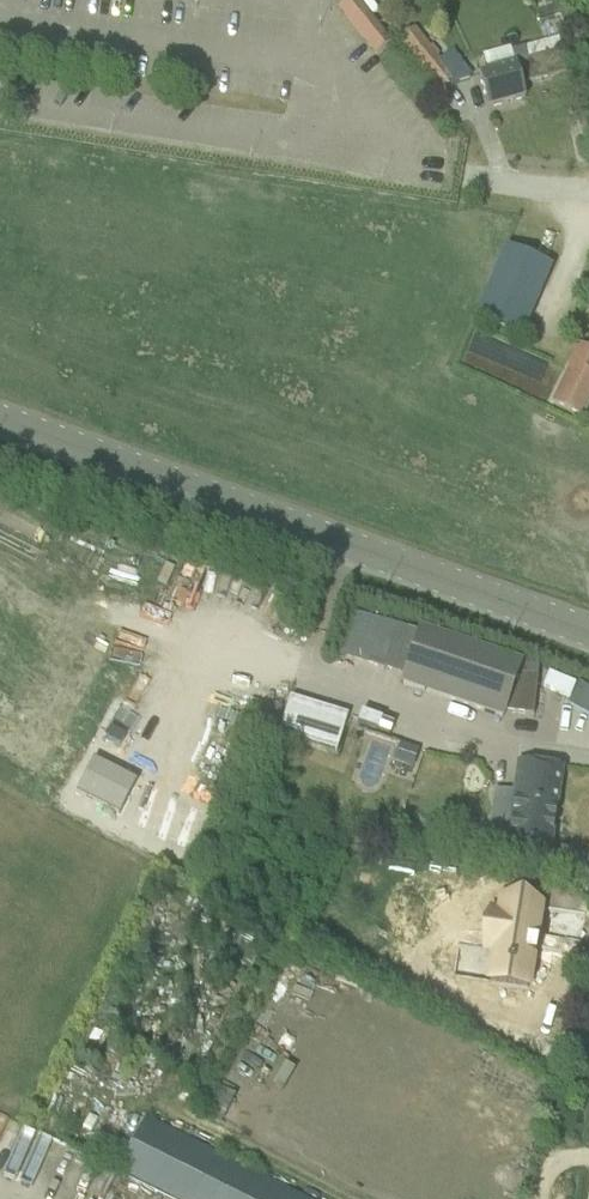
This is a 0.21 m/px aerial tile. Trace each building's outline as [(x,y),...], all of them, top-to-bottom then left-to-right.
[(338,9),(376,56),(390,45),(355,0),(350,0),(338,9)] [(557,13),(567,46),(588,39),(588,4),(557,13)] [(438,93),(453,81),(444,68),(412,29),(397,42),(438,93)] [(570,71),(563,49),(560,36),(522,46),(526,62),(501,69),(478,76),(487,108),(524,98),(520,85),(570,71)] [(456,59),(444,68),(453,81),(457,85),(467,77),(456,59)] [(524,338),(553,265),(505,246),(476,319),(524,338)] [(463,360),(507,380),(512,369),(538,381),(546,363),(476,332),(463,360)] [(553,404),(581,418),(588,402),(588,375),(571,366),(553,404)] [(419,630),(401,685),(501,719),(505,705),(513,708),(512,714),(532,716),(536,678),(515,675),(519,664),(419,630)] [(290,700),(280,735),(335,752),(346,717),(290,700)] [(283,708),(272,704),(259,742),(270,745),(283,708)] [(400,745),(394,763),(411,769),(417,751),(400,745)] [(493,810),(487,848),(508,851),(509,845),(548,851),(560,770),(536,766),(517,763),(512,793),(509,812),(493,810)] [(533,987),(544,905),(506,899),(504,911),(495,910),(490,948),(499,949),(495,980),(533,987)] [(144,1123),(118,1175),(165,1198),(296,1198),(144,1123)]
